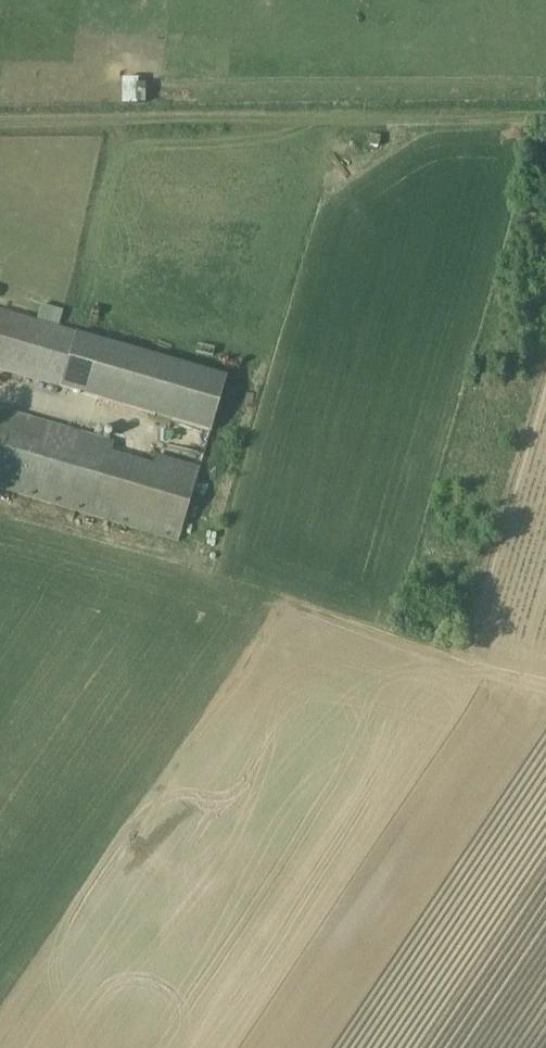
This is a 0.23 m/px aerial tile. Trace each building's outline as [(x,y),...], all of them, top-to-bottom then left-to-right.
[(0,311),(0,370),(61,388),(210,432),(226,379),(76,334),(0,311)] [(92,516),(178,541),(201,470),(113,444),(0,411),(0,489),(92,516)]
